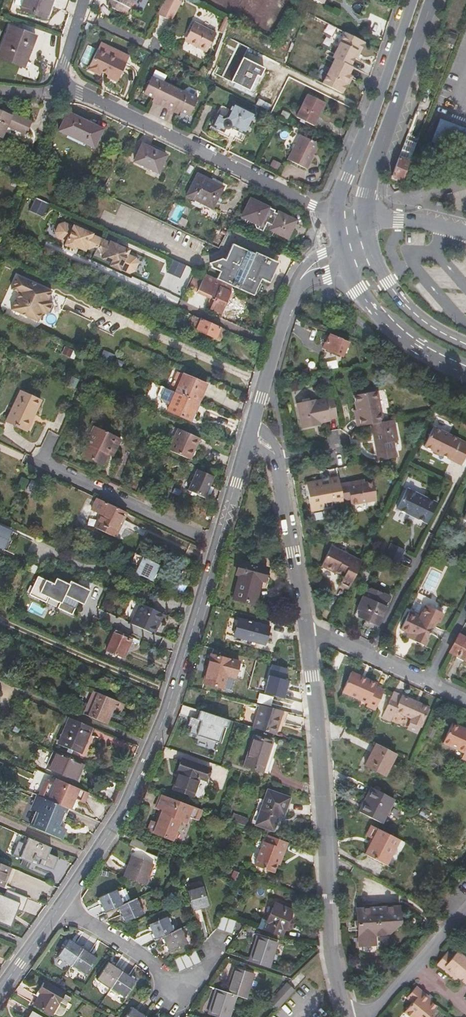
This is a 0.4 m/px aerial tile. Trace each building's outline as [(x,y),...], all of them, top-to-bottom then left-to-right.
[(47,19),(53,0),(25,0),(22,10),(47,19)] [(108,5),(121,12),(124,6),(130,8),(134,0),(110,0),(108,5)] [(179,0),(167,0),(160,15),(173,21),(183,2),(179,0)] [(228,17),(220,33),(224,35),(232,20),(228,17)] [(195,24),(186,43),(208,54),(217,35),(195,24)] [(36,38),(11,28),(0,57),(25,67),(36,38)] [(334,57),(351,66),(355,59),(358,52),(360,53),(366,43),(346,33),(334,57)] [(99,51),(127,65),(130,58),(102,44),(99,51)] [(127,65),(99,51),(90,70),(101,76),(103,72),(109,75),(108,77),(119,82),(127,65)] [(226,79),(254,93),(266,70),(238,56),(226,79)] [(351,67),(351,66),(334,57),(333,58),(336,60),(351,67)] [(349,79),(350,76),(349,76),(353,68),(351,67),(336,60),(331,70),(349,79)] [(323,84),(343,94),(348,84),(346,84),(349,79),(331,70),(323,84)] [(144,94),(153,99),(159,102),(158,104),(173,112),(175,109),(180,112),(189,117),(198,100),(152,77),(144,94)] [(297,117),(314,126),(325,104),(309,95),(297,117)] [(232,126),(247,134),(256,115),(233,104),(226,117),(224,117),(222,117),(220,116),(217,114),(212,124),(224,130),(226,127),(227,128),(229,128),(230,127),(232,126)] [(3,138),(8,126),(28,135),(33,122),(15,114),(14,116),(0,110),(0,137),(3,138)] [(280,118),(287,121),(291,115),(284,111),(280,118)] [(60,131),(95,148),(104,131),(69,113),(60,131)] [(442,120),(433,142),(465,155),(465,129),(442,120)] [(288,160),(308,170),(320,145),(301,135),(288,160)] [(135,163),(160,173),(168,157),(144,145),(135,163)] [(432,151),(424,148),(417,166),(425,169),(432,151)] [(403,150),(399,158),(411,162),(414,154),(403,150)] [(392,176),(403,181),(411,162),(399,158),(392,176)] [(188,197),(214,209),(223,191),(218,189),(220,185),(212,181),(210,183),(198,177),(188,197)] [(8,214),(14,216),(23,191),(16,188),(8,214)] [(37,198),(31,210),(45,216),(50,204),(37,198)] [(257,229),(263,232),(267,224),(272,226),(271,230),(289,239),(297,222),(280,213),(279,215),(275,214),(276,211),(269,208),(268,211),(265,209),(266,206),(252,199),(244,214),(252,218),(253,220),(253,222),(254,225),(256,227),(257,229)] [(94,235),(62,222),(57,224),(53,231),(55,236),(67,242),(66,246),(76,250),(77,247),(86,251),(96,247),(100,249),(103,259),(113,264),(112,266),(121,271),(122,270),(131,274),(137,271),(139,265),(137,259),(128,255),(130,251),(111,242),(110,243),(94,235)] [(245,254),(237,256),(275,274),(275,272),(270,270),(273,265),(254,256),(253,258),(245,254)] [(275,274),(237,256),(211,263),(213,268),(221,272),(217,279),(234,287),(254,296),(262,279),(270,283),(275,274)] [(168,273),(182,279),(187,266),(174,260),(168,273)] [(217,279),(206,274),(205,276),(197,273),(191,285),(200,289),(198,293),(211,298),(207,306),(222,313),(234,287),(217,279)] [(17,276),(11,289),(18,293),(51,307),(52,305),(51,301),(46,300),(50,290),(17,276)] [(51,307),(18,293),(11,309),(37,320),(41,311),(45,313),(46,313),(48,312),(49,312),(51,307)] [(41,311),(37,320),(52,327),(59,311),(51,307),(49,312),(48,312),(46,313),(45,313),(41,311)] [(195,316),(188,313),(186,318),(193,321),(194,317),(195,316)] [(194,317),(193,321),(191,326),(197,329),(197,330),(221,341),(225,331),(194,317)] [(329,351),(344,357),(349,342),(330,335),(327,344),(331,346),(329,351)] [(64,353),(71,356),(73,351),(66,348),(64,353)] [(98,374),(113,380),(118,369),(102,362),(98,374)] [(180,385),(177,393),(199,403),(207,385),(179,373),(174,382),(180,385)] [(177,393),(167,389),(162,399),(164,402),(171,405),(177,393)] [(36,416),(42,401),(21,392),(7,422),(25,431),(33,415),(36,416)] [(355,419),(356,427),(372,424),(382,422),(376,392),(353,396),(357,418),(355,419)] [(177,393),(171,405),(169,410),(192,420),(199,403),(177,393)] [(337,419),(333,398),(315,402),(314,400),(296,404),(301,430),(314,427),(313,424),(319,423),(319,424),(330,422),(330,420),(337,419)] [(396,441),(392,421),(382,422),(372,424),(378,461),(397,458),(394,441),(396,441)] [(463,465),(465,459),(465,443),(437,429),(434,428),(425,447),(463,465)] [(83,456),(104,465),(112,449),(117,451),(122,440),(98,429),(90,446),(88,445),(83,456)] [(170,450),(191,459),(200,439),(180,429),(170,450)] [(206,498),(215,477),(198,470),(189,490),(206,498)] [(25,489),(28,481),(24,479),(20,486),(25,489)] [(335,507),(344,506),(343,503),(340,484),(332,485),(331,479),(307,484),(311,508),(335,504),(335,507)] [(340,484),(343,503),(352,501),(352,504),(377,499),(374,482),(349,486),(348,483),(340,484)] [(28,491),(38,496),(41,489),(32,484),(28,491)] [(407,514),(428,524),(438,503),(427,498),(408,489),(398,510),(407,514)] [(116,537),(127,513),(98,499),(93,510),(101,515),(96,528),(116,537)] [(66,528),(79,534),(82,528),(68,521),(66,528)] [(82,528),(79,534),(86,537),(85,539),(94,543),(96,542),(99,536),(82,528)] [(7,529),(0,544),(0,548),(8,551),(16,533),(7,529)] [(386,556),(401,563),(407,549),(393,542),(386,556)] [(340,585),(348,589),(362,562),(332,548),(322,567),(337,574),(338,573),(344,576),(340,585)] [(161,566),(136,554),(134,558),(135,564),(139,567),(136,573),(153,581),(161,566)] [(234,599),(252,604),(258,581),(264,583),(267,569),(240,562),(237,575),(241,577),(234,599)] [(84,604),(91,590),(71,581),(70,584),(57,578),(54,583),(39,576),(30,594),(46,602),(49,597),(61,603),(58,608),(72,615),(77,605),(74,604),(76,600),(84,604)] [(376,587),(388,592),(392,583),(381,577),(376,587)] [(368,621),(378,626),(387,608),(385,607),(389,596),(373,589),(367,590),(357,610),(360,611),(358,617),(368,621)] [(163,623),(167,615),(141,603),(132,623),(155,634),(159,626),(157,626),(159,621),(161,622),(163,623)] [(413,641),(424,646),(435,625),(438,624),(443,614),(427,606),(421,618),(410,613),(402,629),(415,636),(413,641)] [(234,637),(264,645),(269,628),(239,620),(234,637)] [(375,633),(378,626),(368,621),(364,628),(375,633)] [(108,651),(122,657),(130,639),(125,636),(126,634),(117,630),(108,651)] [(450,652),(465,661),(465,638),(459,634),(450,652)] [(130,639),(122,657),(125,659),(133,640),(130,639)] [(16,648),(1,642),(1,644),(0,645),(0,660),(9,664),(16,648)] [(204,683),(223,689),(227,676),(235,678),(240,663),(211,655),(204,683)] [(288,670),(273,666),(264,695),(279,699),(281,690),(286,692),(289,682),(285,681),(288,670)] [(368,705),(376,709),(384,690),(377,686),(377,685),(362,678),(363,676),(353,671),(343,690),(369,703),(368,705)] [(378,683),(363,676),(362,678),(377,685),(378,683)] [(101,685),(106,688),(110,681),(104,678),(101,685)] [(109,687),(115,690),(118,684),(113,682),(114,681),(112,680),(109,687)] [(85,714),(107,723),(114,709),(121,712),(124,704),(96,691),(85,714)] [(411,723),(422,728),(430,708),(402,695),(401,697),(394,694),(386,711),(394,716),(397,711),(413,718),(411,723)] [(283,711),(261,704),(254,728),(275,736),(283,711)] [(229,720),(200,711),(197,719),(191,717),(188,725),(192,727),(190,733),(219,743),(224,727),(227,728),(229,720)] [(82,755),(94,728),(71,718),(59,745),(82,755)] [(465,759),(465,729),(452,723),(443,741),(464,752),(462,757),(465,759)] [(244,766),(262,772),(272,742),(254,736),(244,766)] [(397,754),(377,744),(365,765),(385,776),(397,754)] [(77,782),(85,764),(55,751),(48,769),(77,782)] [(206,781),(210,769),(182,760),(178,771),(179,772),(173,790),(193,797),(199,779),(206,781)] [(41,797),(64,806),(68,796),(64,795),(66,790),(48,782),(46,785),(41,797)] [(35,794),(39,796),(41,797),(46,785),(41,783),(35,794)] [(360,811),(382,823),(394,801),(375,790),(368,803),(365,801),(360,811)] [(284,815),(290,798),(267,791),(256,824),(273,830),(279,814),(284,815)] [(206,812),(162,795),(158,808),(162,810),(156,825),(152,823),(149,831),(184,845),(186,841),(195,819),(198,820),(202,821),(206,812)] [(33,827),(62,840),(66,829),(60,826),(67,808),(64,806),(41,797),(39,796),(33,810),(39,813),(33,827)] [(195,819),(186,841),(189,842),(198,820),(195,819)] [(398,838),(371,825),(366,835),(369,837),(371,838),(368,845),(364,854),(385,864),(394,847),(398,838)] [(282,859),(288,843),(268,835),(266,843),(263,843),(255,866),(273,874),(279,858),(282,859)] [(49,854),(52,847),(30,838),(21,859),(31,863),(33,859),(35,860),(36,856),(42,859),(40,864),(53,869),(58,857),(49,854)] [(148,844),(134,838),(130,845),(145,851),(148,844)] [(133,856),(124,877),(145,885),(153,865),(133,856)] [(11,867),(0,863),(0,886),(2,887),(3,887),(11,867)] [(235,883),(239,873),(234,871),(230,880),(235,883)] [(195,920),(202,918),(200,907),(208,905),(202,887),(188,891),(195,920)] [(15,906),(20,894),(5,888),(2,894),(0,894),(0,900),(15,906)] [(105,913),(118,907),(123,905),(116,890),(98,898),(105,913)] [(123,905),(118,907),(125,921),(142,914),(135,899),(123,905)] [(8,925),(14,910),(13,910),(15,906),(0,900),(0,922),(8,925)] [(263,930),(282,936),(293,911),(275,904),(272,912),(263,930)] [(272,912),(267,909),(259,929),(263,930),(272,912)] [(361,951),(377,950),(376,939),(389,937),(388,927),(391,924),(402,923),(401,909),(358,913),(361,951)] [(232,934),(236,921),(222,916),(221,916),(217,929),(232,934)] [(162,937),(172,932),(166,917),(149,925),(155,940),(162,937)] [(388,927),(389,937),(402,923),(391,924),(388,927)] [(180,928),(172,932),(162,937),(169,952),(187,943),(180,928)] [(249,960),(270,967),(277,943),(257,937),(249,960)] [(58,956),(72,965),(82,949),(69,940),(58,956)] [(82,949),(72,965),(85,974),(95,958),(82,949)] [(179,972),(201,962),(196,951),(174,960),(179,972)] [(465,984),(465,959),(457,952),(453,957),(448,952),(437,964),(450,975),(453,972),(465,984)] [(111,988),(122,972),(108,963),(98,978),(111,988)] [(233,967),(225,992),(236,995),(246,999),(254,974),(233,967)] [(135,980),(122,972),(111,988),(124,996),(135,980)] [(34,1006),(51,1015),(64,992),(46,981),(40,992),(42,993),(34,1006)] [(275,996),(288,984),(287,983),(265,1005),(267,1006),(275,996)] [(295,990),(288,984),(275,996),(267,1006),(278,1009),(295,990)] [(411,1016),(429,1016),(437,1008),(428,999),(429,997),(416,987),(407,998),(412,1003),(405,1012),(411,1016)] [(225,992),(216,989),(208,1014),(218,1016),(229,1016),(236,995),(225,992)] [(95,1006),(82,1004),(80,1016),(93,1016),(95,1006)] [(145,1016),(132,1008),(126,1016),(145,1016)]
